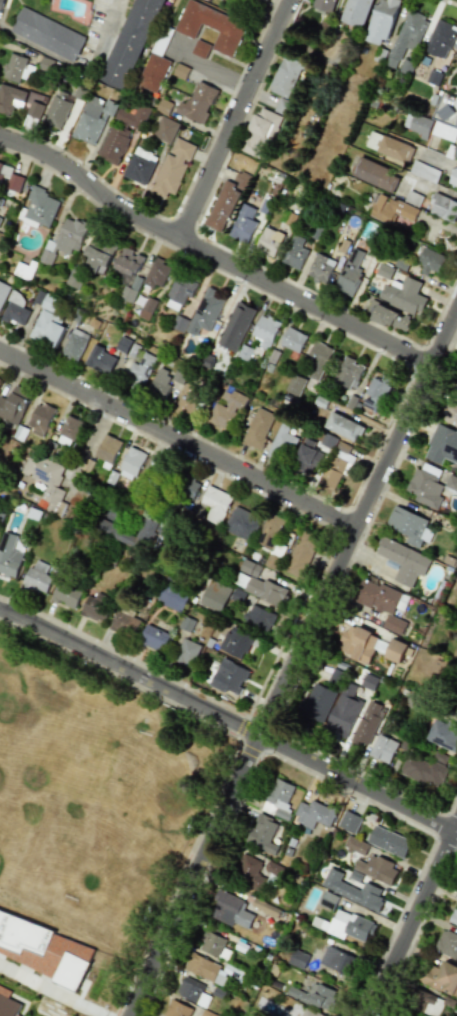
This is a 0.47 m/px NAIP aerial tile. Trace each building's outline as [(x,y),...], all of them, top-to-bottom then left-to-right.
[(126,91),(163,0),(133,0),(101,81),(126,91)] [(174,32),(194,39),(200,24),(219,32),(212,50),(233,58),(246,23),(186,0),(174,32)] [(334,13),(336,0),(316,0),(314,8),(334,13)] [(343,22),(366,28),(372,0),(348,0),(343,22)] [(366,40),(386,46),(400,0),(387,0),(378,0),(366,40)] [(86,37),(21,7),(10,32),(75,62),(86,37)] [(415,51),(430,19),(409,10),(384,64),(395,69),(405,47),(415,51)] [(444,60),(456,29),(456,27),(437,19),(423,51),(444,60)] [(160,57),(167,40),(157,36),(137,85),(157,94),(170,61),(160,57)] [(204,59),(210,45),(196,39),(190,53),(204,59)] [(27,58),(10,53),(3,78),(20,83),(27,58)] [(303,64),(283,56),(268,91),(288,99),(303,64)] [(218,90),(198,81),(187,104),(180,101),(175,113),(203,125),(218,90)] [(11,117),(15,107),(25,110),(24,114),(39,119),(44,104),(30,100),(32,93),(0,84),(0,114),(11,117)] [(42,122),(60,130),(74,97),(56,89),(42,122)] [(94,146),(107,115),(112,117),(117,105),(90,94),(72,136),(94,146)] [(274,111),(286,116),(292,103),(279,97),(274,111)] [(119,109),(112,123),(127,130),(129,125),(142,130),(151,109),(140,104),(135,116),(119,109)] [(255,114),(238,149),(262,161),(282,117),(261,108),(258,115),(255,114)] [(418,138),(426,141),(433,121),(407,112),(402,127),(420,133),(418,138)] [(152,135),(170,144),(180,124),(161,115),(152,135)] [(435,123),(432,135),(455,141),(456,131),(456,128),(435,123)] [(117,166),(131,134),(111,124),(96,156),(117,166)] [(408,164),(414,147),(371,131),(365,147),(408,164)] [(166,198),(168,192),(175,195),(188,163),(189,163),(196,146),(173,137),(151,192),(166,198)] [(123,177),(147,185),(157,155),(134,147),(123,177)] [(401,175),(359,157),(351,176),(393,193),(401,175)] [(440,170),(413,161),(409,174),(436,182),(440,170)] [(21,195),(26,179),(12,174),(14,166),(0,162),(0,188),(21,195)] [(455,168),(448,183),(456,187),(456,169),(455,168)] [(246,175),(237,171),(233,183),(224,179),(205,226),(223,233),(246,175)] [(60,201),(46,196),(48,190),(34,185),(26,207),(22,206),(17,220),(37,228),(38,224),(50,228),(60,201)] [(404,201),(419,207),(423,197),(408,191),(404,201)] [(417,209),(379,193),(370,216),(407,232),(417,209)] [(454,223),(456,217),(456,202),(436,193),(428,212),(454,223)] [(251,220),(255,209),(242,203),(228,236),(247,244),(256,222),(251,220)] [(284,235),(264,227),(255,249),(274,257),(284,235)] [(301,247),(304,239),(293,234),(281,262),(300,270),(308,250),(301,247)] [(84,254),(90,257),(85,267),(104,275),(117,246),(93,235),(84,254)] [(123,280),(125,274),(135,279),(144,255),(123,247),(112,276),(123,280)] [(364,270),(358,267),(364,253),(353,248),(334,289),(352,297),(364,270)] [(430,270),(439,273),(445,256),(423,248),(419,262),(423,264),(420,273),(428,276),(430,270)] [(335,261),(316,254),(308,276),(327,283),(335,261)] [(172,266),(155,258),(143,282),(160,290),(172,266)] [(85,272),(73,267),(65,284),(78,289),(85,272)] [(165,306),(179,311),(185,296),(192,299),(198,282),(177,274),(165,306)] [(426,298),(417,294),(422,282),(405,275),(402,284),(389,279),(380,301),(419,316),(426,298)] [(10,287),(0,282),(0,309),(10,287)] [(119,298),(132,303),(138,289),(124,284),(119,298)] [(211,332),(225,294),(205,286),(188,333),(197,336),(200,328),(211,332)] [(22,307),(26,298),(13,291),(0,318),(0,320),(9,324),(11,320),(23,325),(30,311),(22,307)] [(138,316),(149,321),(157,301),(147,296),(138,316)] [(411,319),(371,300),(364,315),(405,333),(411,319)] [(256,310),(237,301),(217,344),(236,352),(256,310)] [(62,318),(40,309),(29,337),(56,348),(64,327),(59,325),(62,318)] [(259,347),(269,351),(281,322),(261,314),(252,336),(262,340),(259,347)] [(172,327),(182,333),(188,321),(178,315),(172,327)] [(308,336),(288,327),(280,344),(300,353),(308,336)] [(87,334),(70,328),(61,357),(79,362),(87,334)] [(115,350),(129,354),(133,341),(120,336),(115,350)] [(333,347),(314,341),(302,374),(321,381),(333,347)] [(110,375),(117,356),(92,346),(84,365),(110,375)] [(138,365),(133,362),(122,385),(139,393),(156,358),(144,352),(138,365)] [(334,381),(355,390),(365,367),(355,362),(356,360),(345,355),(334,381)] [(158,369),(149,391),(165,397),(173,374),(158,369)] [(299,397),(307,380),(293,374),(285,391),(299,397)] [(365,394),(369,396),(364,406),(377,412),(392,379),(383,375),(380,381),(373,377),(365,394)] [(189,418),(203,390),(187,382),(173,410),(189,418)] [(32,393),(14,385),(7,400),(0,396),(0,418),(16,425),(32,393)] [(216,402),(206,420),(229,432),(239,412),(241,413),(248,398),(233,390),(225,407),(216,402)] [(447,401),(439,420),(456,428),(456,405),(447,401)] [(37,402),(26,426),(44,434),(55,410),(37,402)] [(260,451),(275,414),(257,407),(242,443),(260,451)] [(364,427),(332,412),(325,427),(357,442),(364,427)] [(70,447),(82,422),(68,415),(56,440),(70,447)] [(288,434),(292,425),(281,421),(267,456),(285,463),(296,437),(288,434)] [(441,464),(443,458),(456,464),(456,432),(437,424),(423,457),(441,464)] [(337,440),(325,432),(319,443),(331,450),(337,440)] [(112,464),(122,441),(105,434),(95,457),(112,464)] [(318,468),(324,453),(302,443),(295,458),(318,468)] [(135,481),(145,453),(128,446),(118,475),(135,481)] [(348,476),(355,457),(335,449),(321,485),(335,491),(341,473),(348,476)] [(19,478),(44,488),(38,505),(56,512),(64,491),(57,488),(65,466),(29,452),(19,478)] [(163,462),(154,459),(150,470),(159,473),(163,462)] [(436,483),(441,470),(424,464),(421,470),(415,468),(406,490),(416,494),(414,500),(438,510),(442,497),(439,496),(443,485),(436,483)] [(201,483),(185,475),(177,491),(193,499),(201,483)] [(449,475),(445,485),(456,489),(456,478),(449,475)] [(219,526),(233,497),(208,485),(200,502),(211,507),(205,519),(219,526)] [(251,542),(261,517),(234,506),(224,531),(251,542)] [(429,519),(394,506),(386,527),(408,535),(406,543),(420,548),(423,541),(429,543),(434,531),(425,528),(429,519)] [(285,519),(268,514),(258,545),(281,552),(283,546),(277,545),(285,519)] [(100,520),(95,532),(149,551),(155,534),(167,538),(171,526),(143,516),(137,533),(100,520)] [(304,578),(317,535),(300,530),(287,573),(304,578)] [(15,580),(24,553),(13,549),(17,536),(3,531),(0,542),(0,575),(15,580)] [(393,580),(411,588),(417,574),(424,577),(431,557),(383,538),(376,554),(400,563),(393,580)] [(46,595),(52,577),(46,575),(49,565),(33,559),(23,586),(46,595)] [(258,577),(261,564),(243,560),(240,572),(258,577)] [(289,593),(241,571),(234,586),(282,608),(289,593)] [(409,596),(361,578),(353,601),(387,614),(382,628),(402,635),(406,622),(392,616),(395,608),(403,611),(409,596)] [(232,588),(211,579),(200,604),(221,613),(232,588)] [(83,591),(59,581),(51,600),(75,610),(83,591)] [(156,602),(183,612),(190,591),(164,582),(156,602)] [(95,598),(87,595),(80,614),(103,623),(112,598),(96,593),(95,598)] [(276,615),(250,604),(243,621),(268,632),(276,615)] [(110,626),(133,638),(141,621),(118,610),(110,626)] [(170,634),(146,624),(138,643),(163,653),(170,634)] [(369,664),(375,649),(383,652),(387,640),(348,624),(337,650),(369,664)] [(248,645),(262,649),(265,639),(228,626),(220,650),(243,658),(248,645)] [(174,660),(191,668),(201,646),(185,638),(174,660)] [(399,664),(408,645),(393,638),(384,656),(399,664)] [(210,684),(237,697),(249,670),(222,658),(210,684)] [(327,681),(336,686),(342,673),(333,669),(327,681)] [(374,691),(378,679),(365,675),(361,686),(374,691)] [(323,724),(337,691),(313,682),(300,714),(323,724)] [(344,682),(325,730),(347,739),(362,701),(352,698),(357,687),(344,682)] [(425,700),(413,694),(408,706),(420,711),(425,700)] [(353,741),(368,747),(384,706),(369,700),(353,741)] [(456,751),(456,725),(448,721),(447,724),(436,718),(426,739),(456,753),(456,751)] [(399,743),(380,734),(370,755),(390,764),(399,743)] [(448,768),(445,767),(449,756),(437,752),(432,764),(408,754),(400,773),(439,789),(448,768)] [(295,787),(277,778),(262,809),(287,821),(293,809),(286,805),(295,787)] [(301,802),(293,820),(313,829),(317,822),(330,828),(337,811),(312,799),(310,806),(301,802)] [(355,834),(362,818),(346,810),(338,826),(355,834)] [(278,820),(257,814),(248,845),(276,853),(279,845),(271,843),(278,820)] [(412,841),(375,825),(367,842),(405,859),(412,841)] [(370,845),(349,835),(344,847),(364,856),(370,845)] [(257,874),(263,862),(243,854),(232,879),(262,891),(268,878),(257,874)] [(358,859),(353,870),(393,886),(401,867),(372,855),(368,864),(358,859)] [(273,874),(277,865),(269,860),(265,869),(273,874)] [(382,889),(365,882),(361,890),(341,881),(344,873),(330,867),(321,887),(380,912),(385,899),(379,897),(382,889)] [(233,922),(249,929),(255,915),(243,910),(247,901),(219,890),(214,901),(216,901),(210,916),(223,922),(227,913),(235,916),(233,922)] [(340,897),(325,891),(319,904),(333,911),(340,897)] [(0,912),(0,955),(80,985),(95,947),(0,912)] [(444,929),(434,949),(456,960),(456,935),(444,929)] [(199,950),(220,956),(226,938),(205,932),(199,950)] [(320,963),(350,976),(358,958),(328,946),(320,963)] [(310,956),(294,949),(288,963),(304,970),(310,956)] [(192,952),(184,968),(221,987),(230,970),(225,968),(224,968),(192,952)] [(444,961),(441,969),(429,963),(421,981),(456,998),(456,966),(444,961)] [(205,984),(183,976),(176,995),(206,1007),(211,996),(202,993),(205,984)] [(338,993),(313,982),(308,994),(290,986),(287,994),(329,1013),(338,993)] [(22,994),(0,986),(0,1015),(15,1015),(22,994)] [(445,998),(417,990),(411,1009),(435,1015),(440,1015),(445,998)] [(201,1012),(170,1001),(165,1015),(200,1015),(201,1012)] [(306,1007),(302,1015),(325,1015),(306,1007)]
